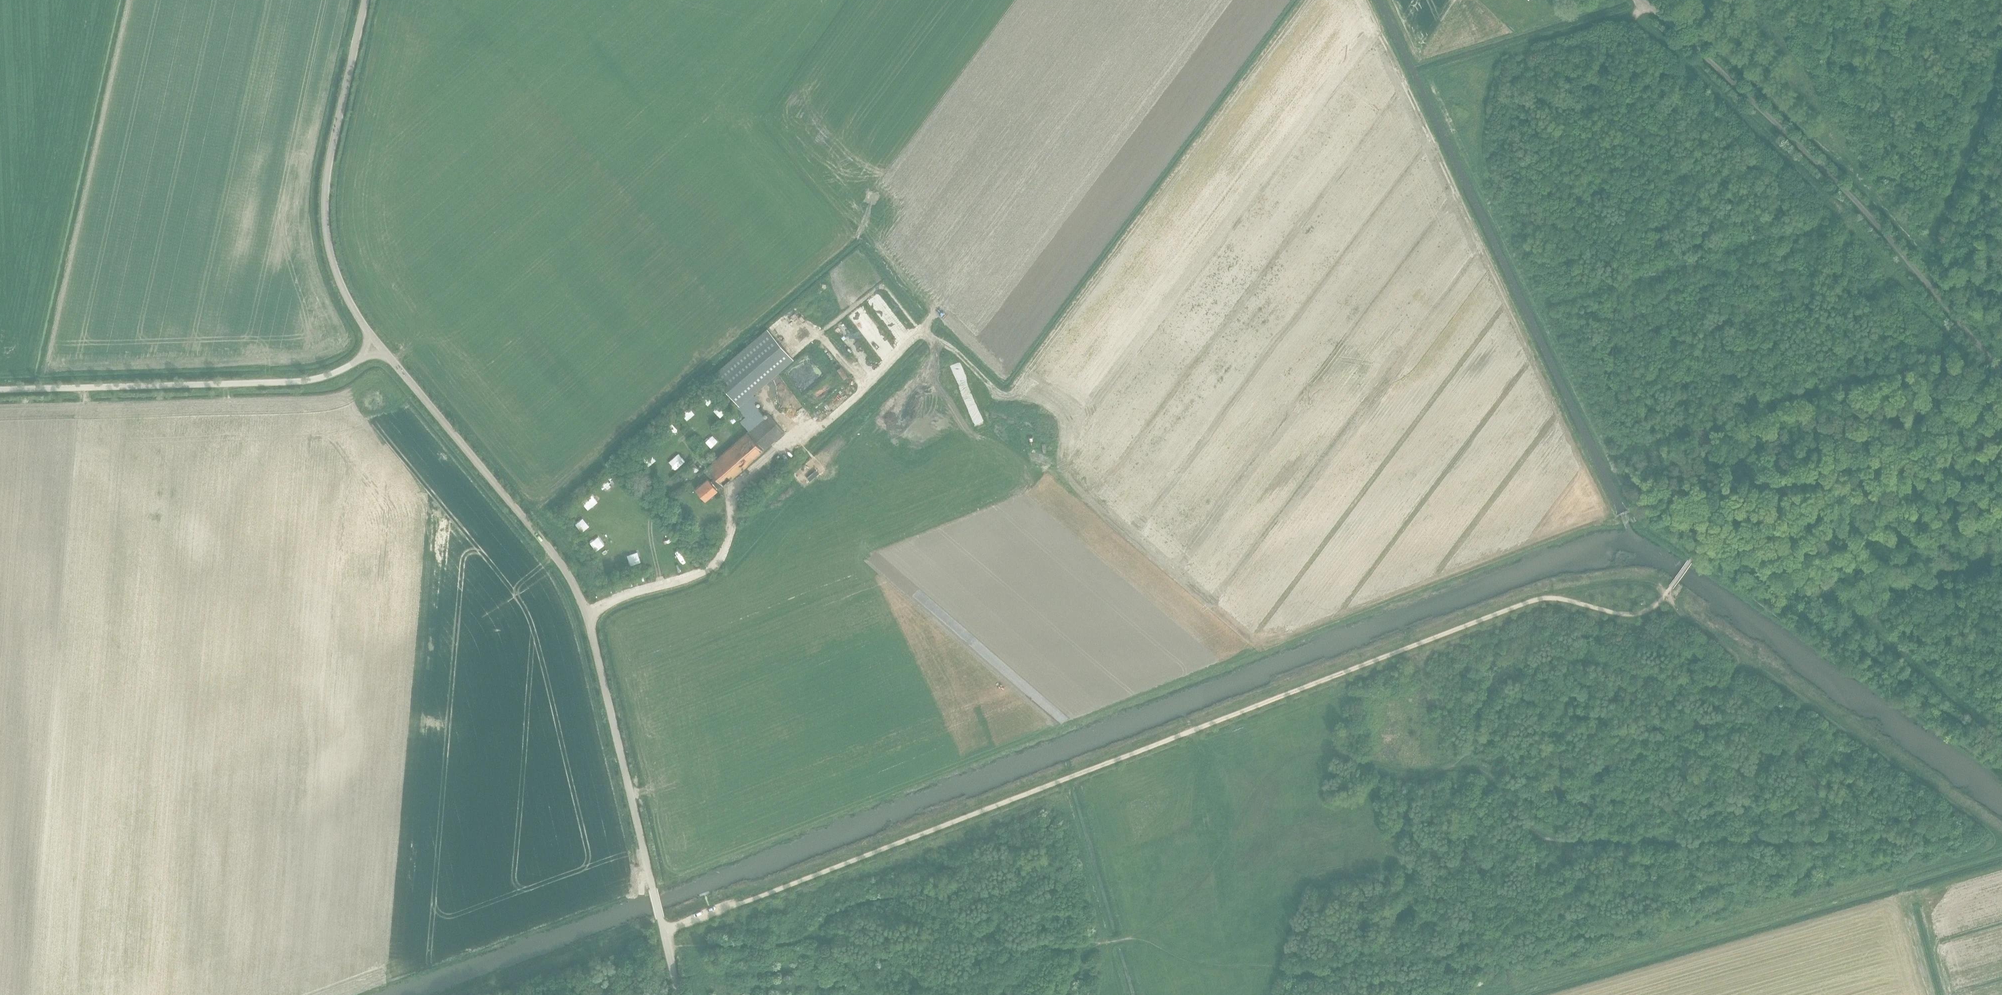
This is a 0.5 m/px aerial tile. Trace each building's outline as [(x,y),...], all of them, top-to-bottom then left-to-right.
[(713,375),(738,404),(751,393),(792,358),(767,329),(713,375)] [(809,396),(817,407),(833,394),(825,384),(809,396)] [(707,478),(695,488),(704,500),(717,489),(716,488),(722,483),(722,484),(784,431),(768,413),(764,417),(753,404),(757,401),(751,393),(738,404),(736,405),(745,416),(740,420),(749,430),(703,470),(710,478),(711,477),(713,478),(710,481),(707,478)]
